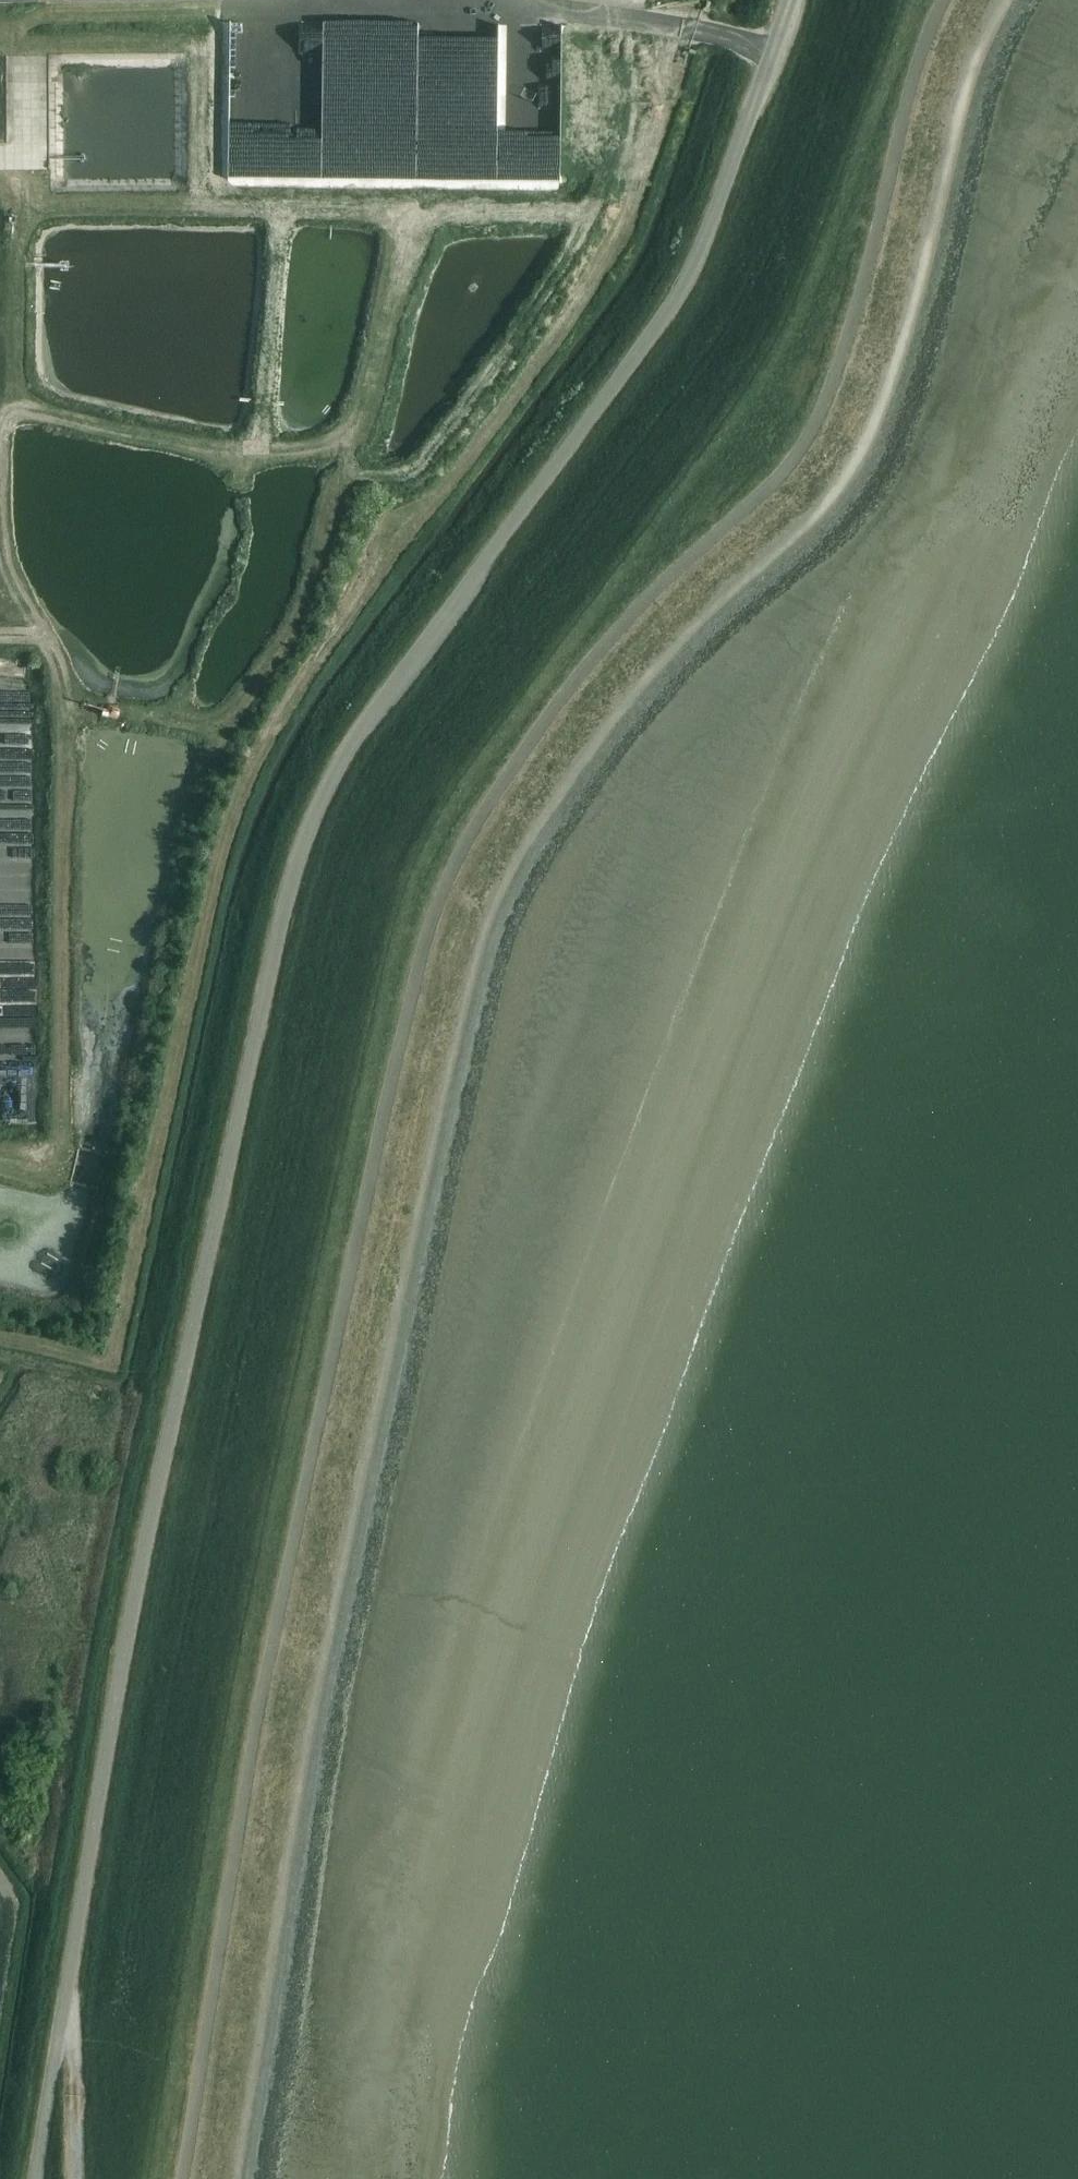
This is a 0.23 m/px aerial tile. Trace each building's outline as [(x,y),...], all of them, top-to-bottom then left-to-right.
[(22,769),(22,743),(0,743),(0,769),(22,769)] [(5,785),(4,804),(23,805),(24,786),(5,785)]
